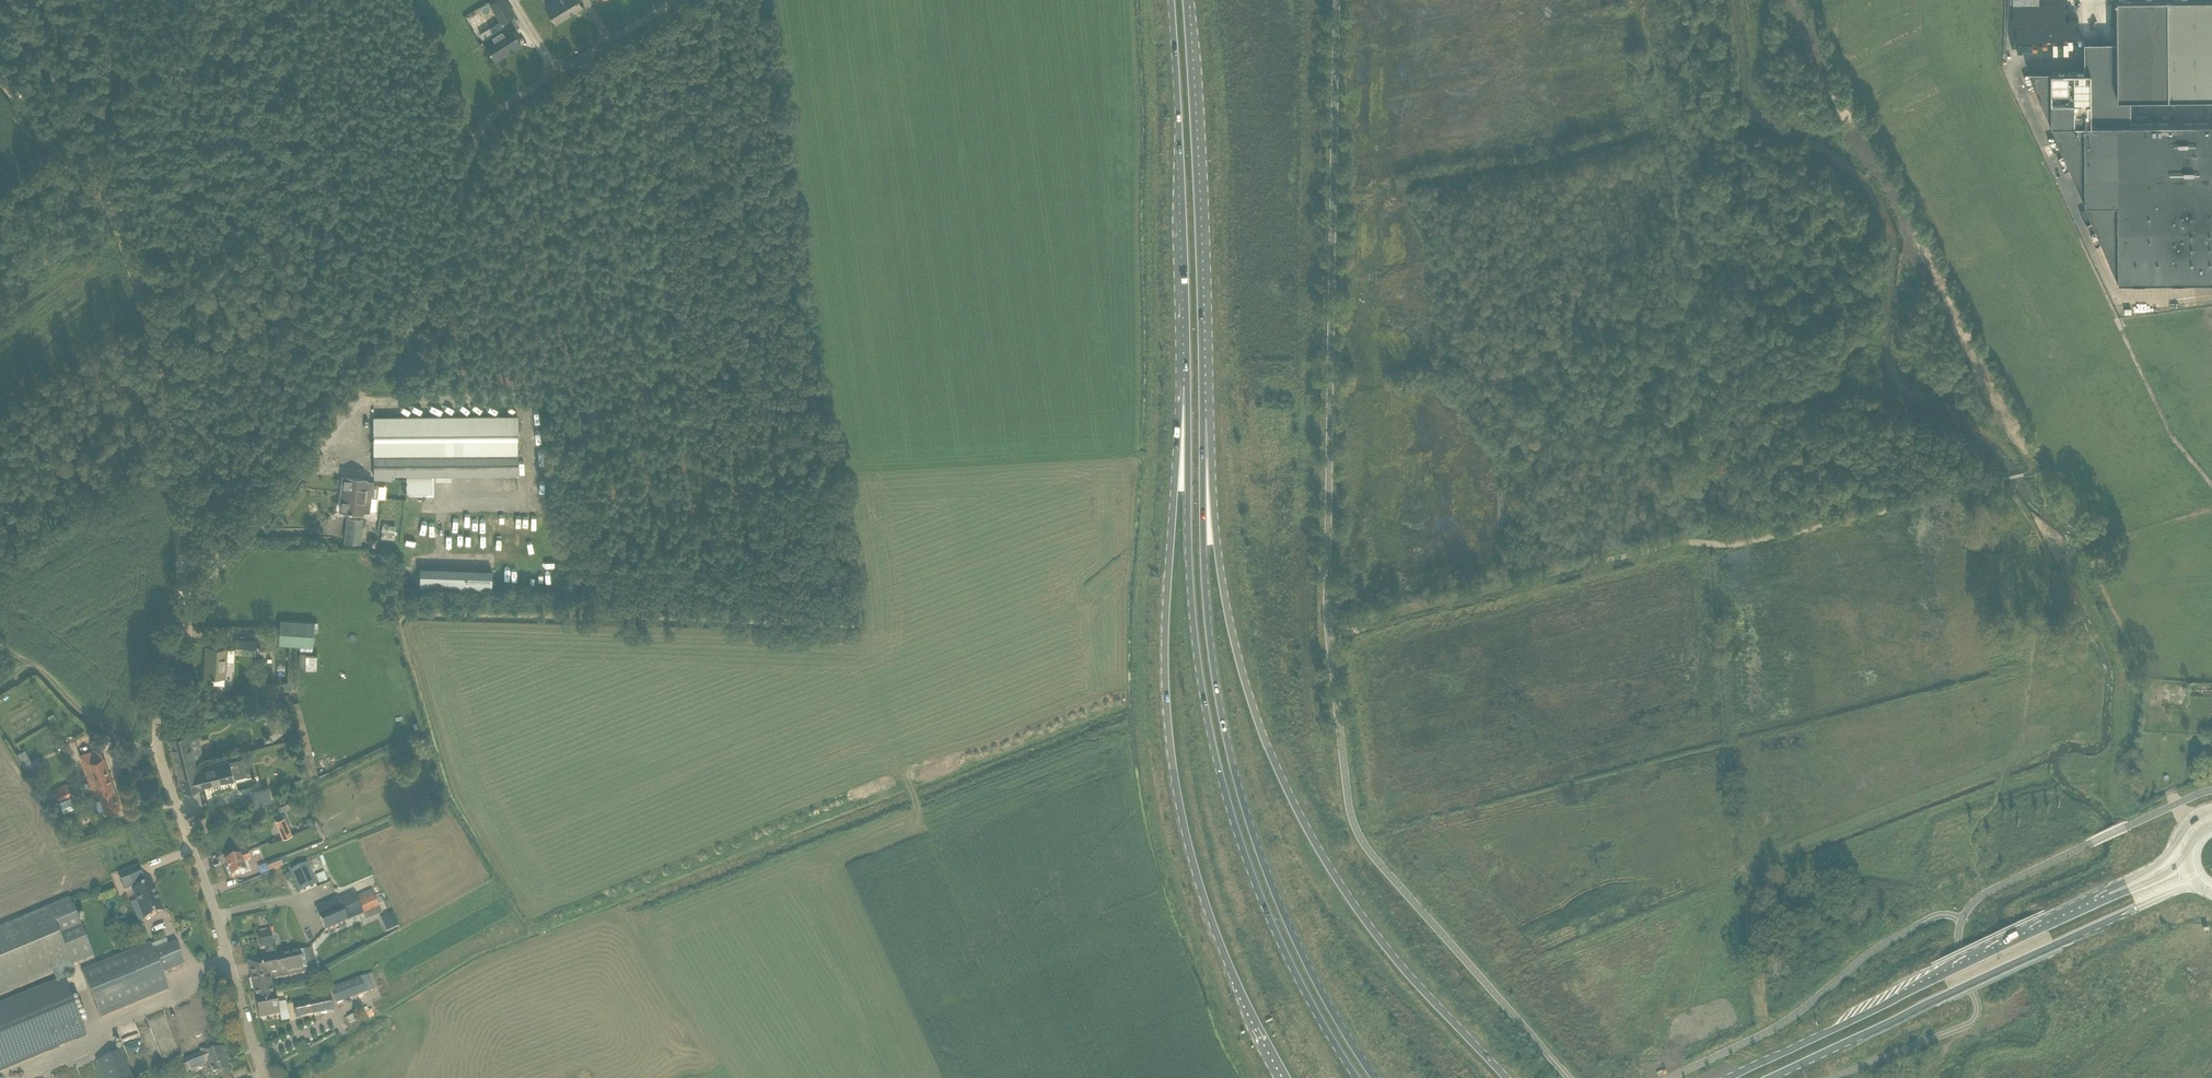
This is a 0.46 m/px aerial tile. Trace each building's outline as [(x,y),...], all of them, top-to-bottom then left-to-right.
[(504,0),(495,0),(490,4),(501,22),(513,15),(504,0)] [(555,22),(581,6),(577,0),(554,0),(545,5),(555,22)] [(2116,95),(2211,95),(2211,0),(2116,0),(2116,95)] [(521,44),(509,25),(483,41),(495,60),(521,44)] [(2091,123),(2090,71),(2028,71),(2117,281),(2211,280),(2211,122),(2091,123)] [(373,417),(374,478),(394,478),(394,476),(517,475),(517,416),(373,417)] [(341,488),(339,510),(348,511),(348,512),(351,512),(351,511),(362,512),(362,511),(369,511),(370,497),(377,498),(385,499),(387,486),(378,485),(372,485),(372,482),(365,481),(366,479),(342,477),(341,488)] [(343,541),(360,543),(362,519),(346,517),(343,541)] [(1282,568),(1296,567),(1296,556),(1281,556),(1282,568)] [(494,591),(495,570),(422,567),(422,589),(494,591)] [(278,644),(312,647),(314,622),(280,619),(278,644)] [(233,653),(255,654),(256,640),(235,639),(233,653)] [(207,646),(205,675),(225,676),(227,648),(207,646)] [(206,697),(212,705),(221,697),(215,690),(206,697)] [(273,725),(278,719),(271,713),(266,719),(273,725)] [(169,737),(183,792),(246,776),(242,759),(229,762),(229,760),(196,769),(187,733),(169,737)] [(78,755),(94,801),(100,799),(104,813),(120,808),(103,757),(100,748),(78,755)] [(54,789),(58,800),(72,794),(67,783),(54,789)] [(60,801),(64,812),(78,807),(74,796),(60,801)] [(278,807),(280,812),(290,807),(288,803),(278,807)] [(273,818),(282,838),(291,834),(283,814),(273,818)] [(310,817),(306,819),(309,827),(314,825),(310,817)] [(243,863),(251,859),(248,852),(225,861),(232,877),(246,872),(243,863)] [(265,865),(268,871),(287,864),(284,857),(265,865)] [(307,863),(291,870),(297,884),(313,876),(307,863)] [(138,867),(118,876),(124,890),(131,887),(133,891),(131,892),(143,920),(153,916),(163,912),(151,883),(144,887),(142,882),(144,881),(138,867)] [(315,908),(325,931),(363,915),(379,907),(374,896),(358,903),(354,894),(339,901),(337,898),(315,908)] [(93,955),(70,900),(0,929),(0,994),(54,972),(59,982),(63,980),(73,976),(75,973),(71,964),(93,955)] [(380,919),(386,932),(399,926),(393,913),(380,919)] [(274,945),(271,932),(259,935),(261,948),(274,945)] [(82,972),(101,1018),(169,990),(163,974),(185,965),(176,943),(154,952),(150,944),(82,972)] [(271,980),(317,970),(314,958),(302,960),(300,951),(248,962),(256,1002),(256,1003),(257,1003),(260,1020),(279,1016),(271,980)] [(330,990),(336,1005),(373,990),(367,975),(330,990)] [(63,980),(59,982),(0,1006),(0,1071),(86,1035),(63,980)] [(293,1005),(296,1019),(333,1012),(330,997),(293,1005)] [(354,1014),(346,1018),(349,1023),(357,1019),(354,1014)] [(200,1054),(181,1061),(186,1073),(205,1066),(210,1077),(214,1077),(217,1077),(230,1077),(227,1071),(228,1071),(224,1061),(226,1060),(222,1049),(213,1052),(211,1046),(199,1051),(200,1054)] [(103,1077),(131,1077),(121,1052),(96,1062),(103,1077)] [(2199,1077),(2211,1077),(2211,1064),(2199,1077)]
